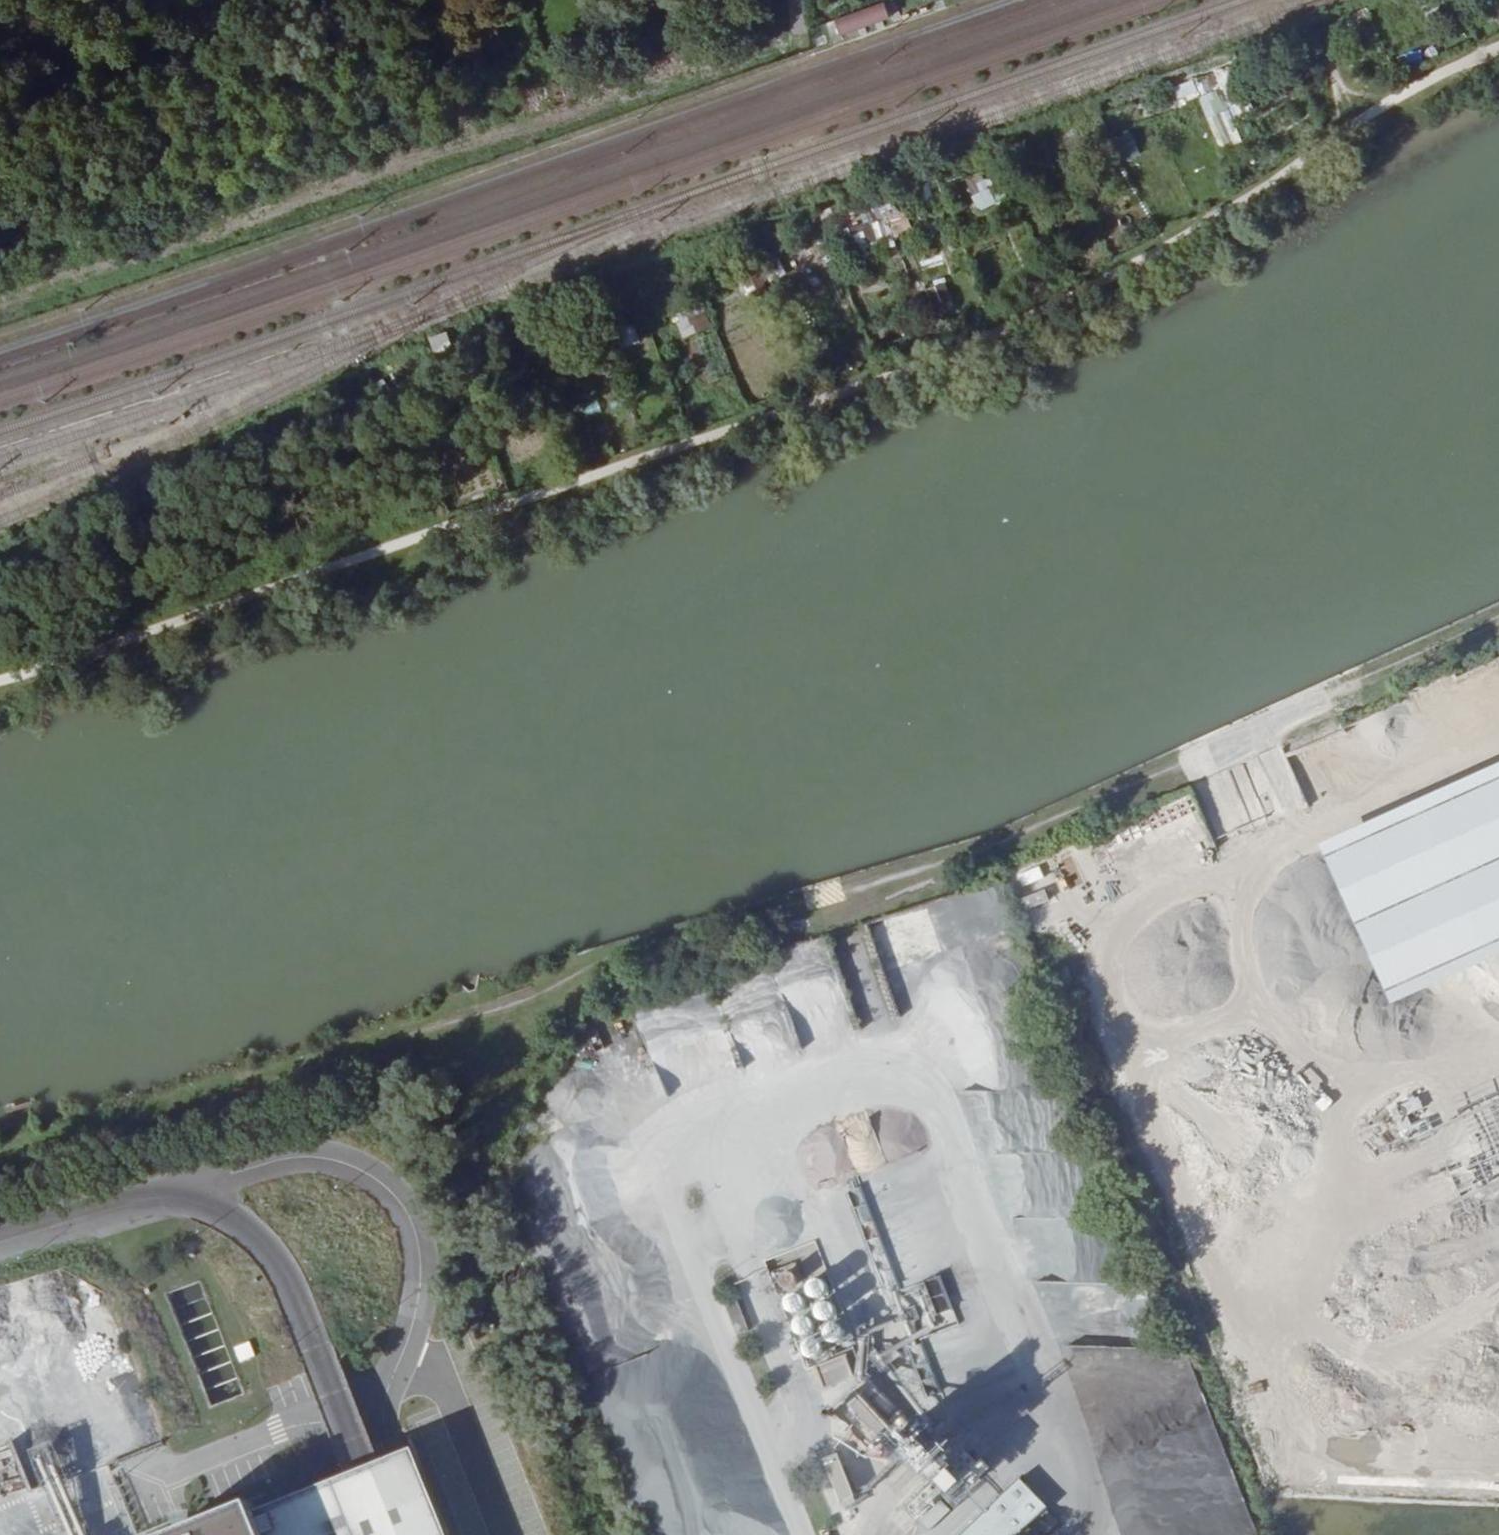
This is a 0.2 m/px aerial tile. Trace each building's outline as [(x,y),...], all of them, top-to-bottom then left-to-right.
[(1171,89),(1176,102),(1193,96),(1188,82),(1171,89)] [(1219,91),(1199,97),(1215,148),(1235,142),(1219,91)] [(1120,163),(1138,156),(1129,133),(1112,140),(1120,163)] [(982,173),(963,180),(973,212),(992,205),(982,173)] [(684,338),(710,328),(705,314),(678,324),(684,338)] [(1343,817),(1411,983),(1498,946),(1498,752),(1343,817)] [(1136,823),(1147,846),(1195,823),(1183,800),(1136,823)] [(895,1285),(865,1207),(855,1211),(887,1289),(895,1285)] [(801,1318),(804,1317),(807,1314),(808,1311),(806,1306),(802,1304),(799,1304),(796,1306),(794,1311),(795,1314),(798,1317),(801,1318)] [(824,1320),(827,1319),(830,1317),(830,1312),(829,1308),(825,1306),(822,1307),(818,1308),(816,1311),(816,1315),(818,1318),(821,1319),(824,1320)] [(899,1319),(879,1325),(881,1329),(900,1321),(901,1323),(914,1317),(912,1311),(898,1316),(899,1319)] [(811,1342),(814,1342),(817,1340),(818,1336),(816,1331),(813,1330),(809,1329),(805,1331),(804,1334),(804,1338),(806,1341),(809,1343),(811,1342)] [(831,1344),(834,1344),(838,1343),(840,1338),(839,1335),(835,1331),(832,1330),(828,1332),(826,1334),(826,1339),(828,1343),(831,1344)] [(588,1378),(587,1386),(626,1479),(626,1477),(649,1534),(649,1526),(653,1534),(737,1534),(739,1511),(741,1516),(742,1502),(754,1503),(752,1525),(766,1519),(769,1476),(713,1339),(700,1345),(673,1343),(588,1378)] [(929,1397),(938,1393),(920,1347),(911,1351),(929,1397)] [(884,1414),(898,1409),(876,1350),(861,1355),(884,1414)] [(845,1357),(814,1369),(822,1390),(853,1377),(845,1357)] [(839,1405),(848,1400),(852,1398),(850,1394),(837,1399),(839,1405)] [(870,1456),(848,1400),(839,1405),(834,1406),(855,1462),(870,1456)] [(868,1401),(856,1406),(860,1418),(873,1414),(868,1401)] [(832,1419),(833,1419),(835,1418),(836,1416),(836,1413),(833,1411),(832,1411),(829,1411),(827,1413),(826,1415),(827,1417),(829,1418),(830,1419),(832,1419)] [(873,1417),(863,1422),(866,1433),(878,1429),(873,1417)] [(415,1447),(350,1473),(260,1508),(255,1498),(164,1534),(450,1534),(415,1447)] [(961,1447),(902,1505),(915,1520),(975,1462),(961,1447)] [(905,1483),(885,1463),(860,1487),(869,1497),(881,1486),(891,1496),(905,1483)] [(955,1534),(1013,1534),(1045,1503),(1016,1474),(955,1534)]
